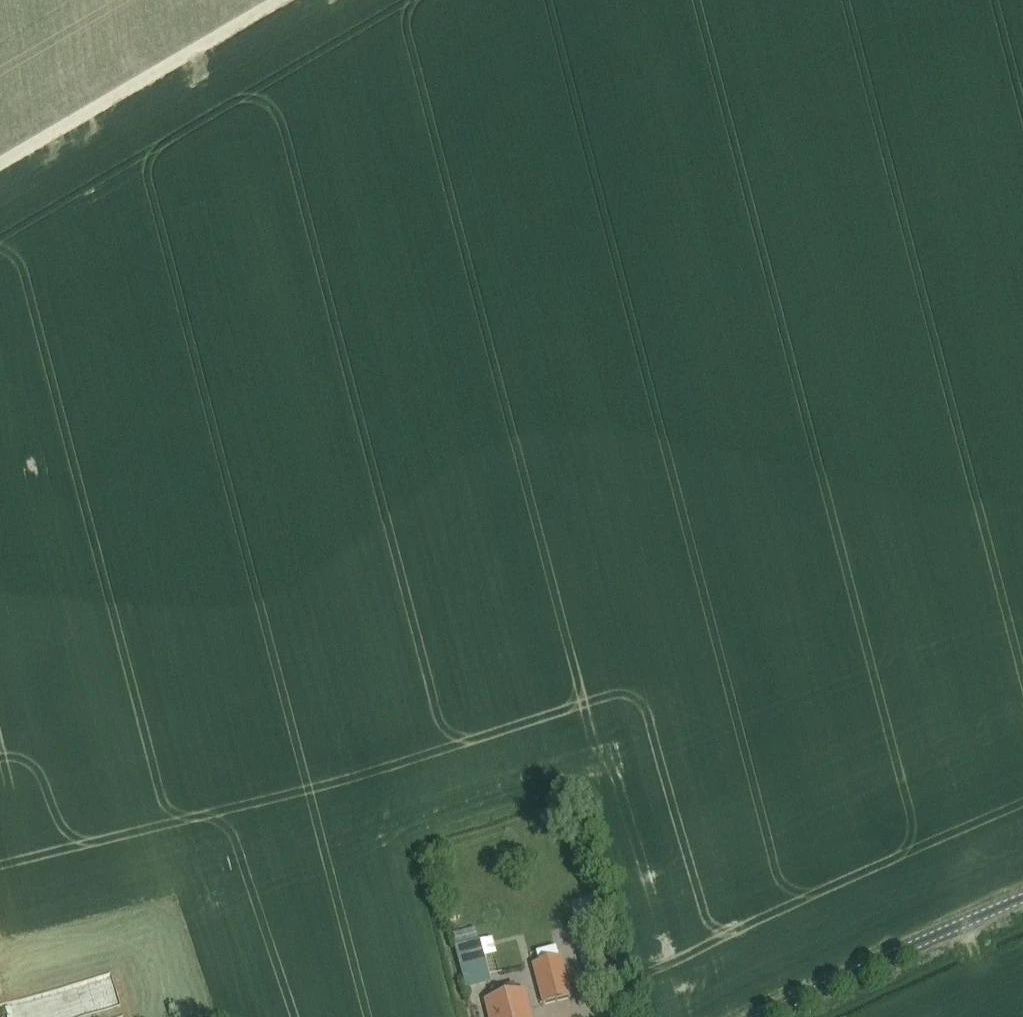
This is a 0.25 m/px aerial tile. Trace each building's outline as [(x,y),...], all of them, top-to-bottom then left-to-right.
[(465,986),(502,978),(493,937),(478,941),(475,929),(454,934),(465,986)] [(534,962),(554,958),(552,947),(531,951),(534,962)] [(538,964),(533,965),(540,994),(543,1006),(572,999),(562,958),(559,959),(538,964)] [(118,1007),(106,972),(35,996),(42,1016),(88,1016),(118,1007)] [(485,1001),(489,1016),(531,1016),(524,991),(485,1001)]
